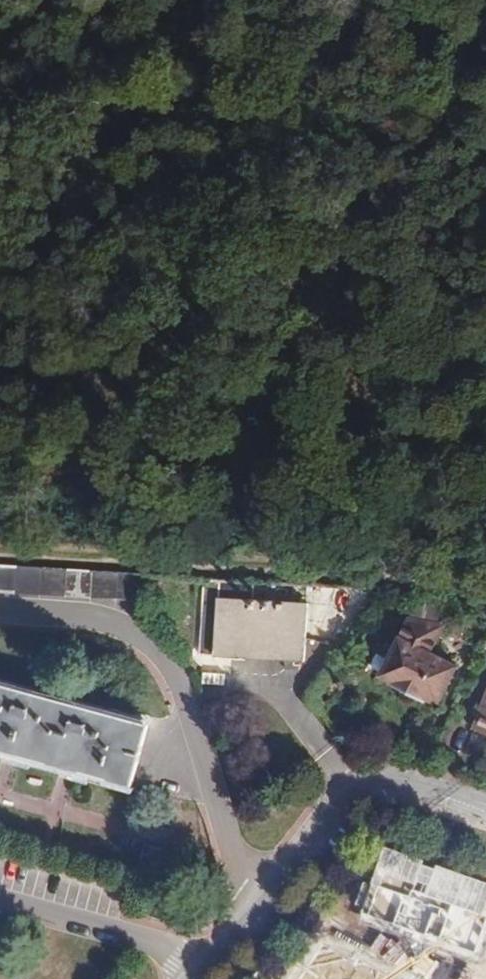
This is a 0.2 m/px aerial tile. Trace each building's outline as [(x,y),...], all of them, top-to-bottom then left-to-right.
[(142,575),(0,569),(0,594),(141,600),(142,575)] [(307,586),(288,585),(287,602),(216,598),(213,657),(234,658),(283,661),(282,670),(298,671),(299,662),(303,662),(304,641),(307,586)] [(440,628),(407,622),(380,678),(391,684),(391,688),(424,704),(426,702),(438,705),(455,668),(429,655),(440,628)] [(210,655),(211,627),(202,627),(201,655),(210,655)] [(15,755),(69,770),(131,786),(148,724),(0,685),(0,751),(15,755)] [(473,729),(485,734),(485,693),(473,729)] [(385,847),(362,913),(478,955),(485,932),(485,883),(385,847)]
